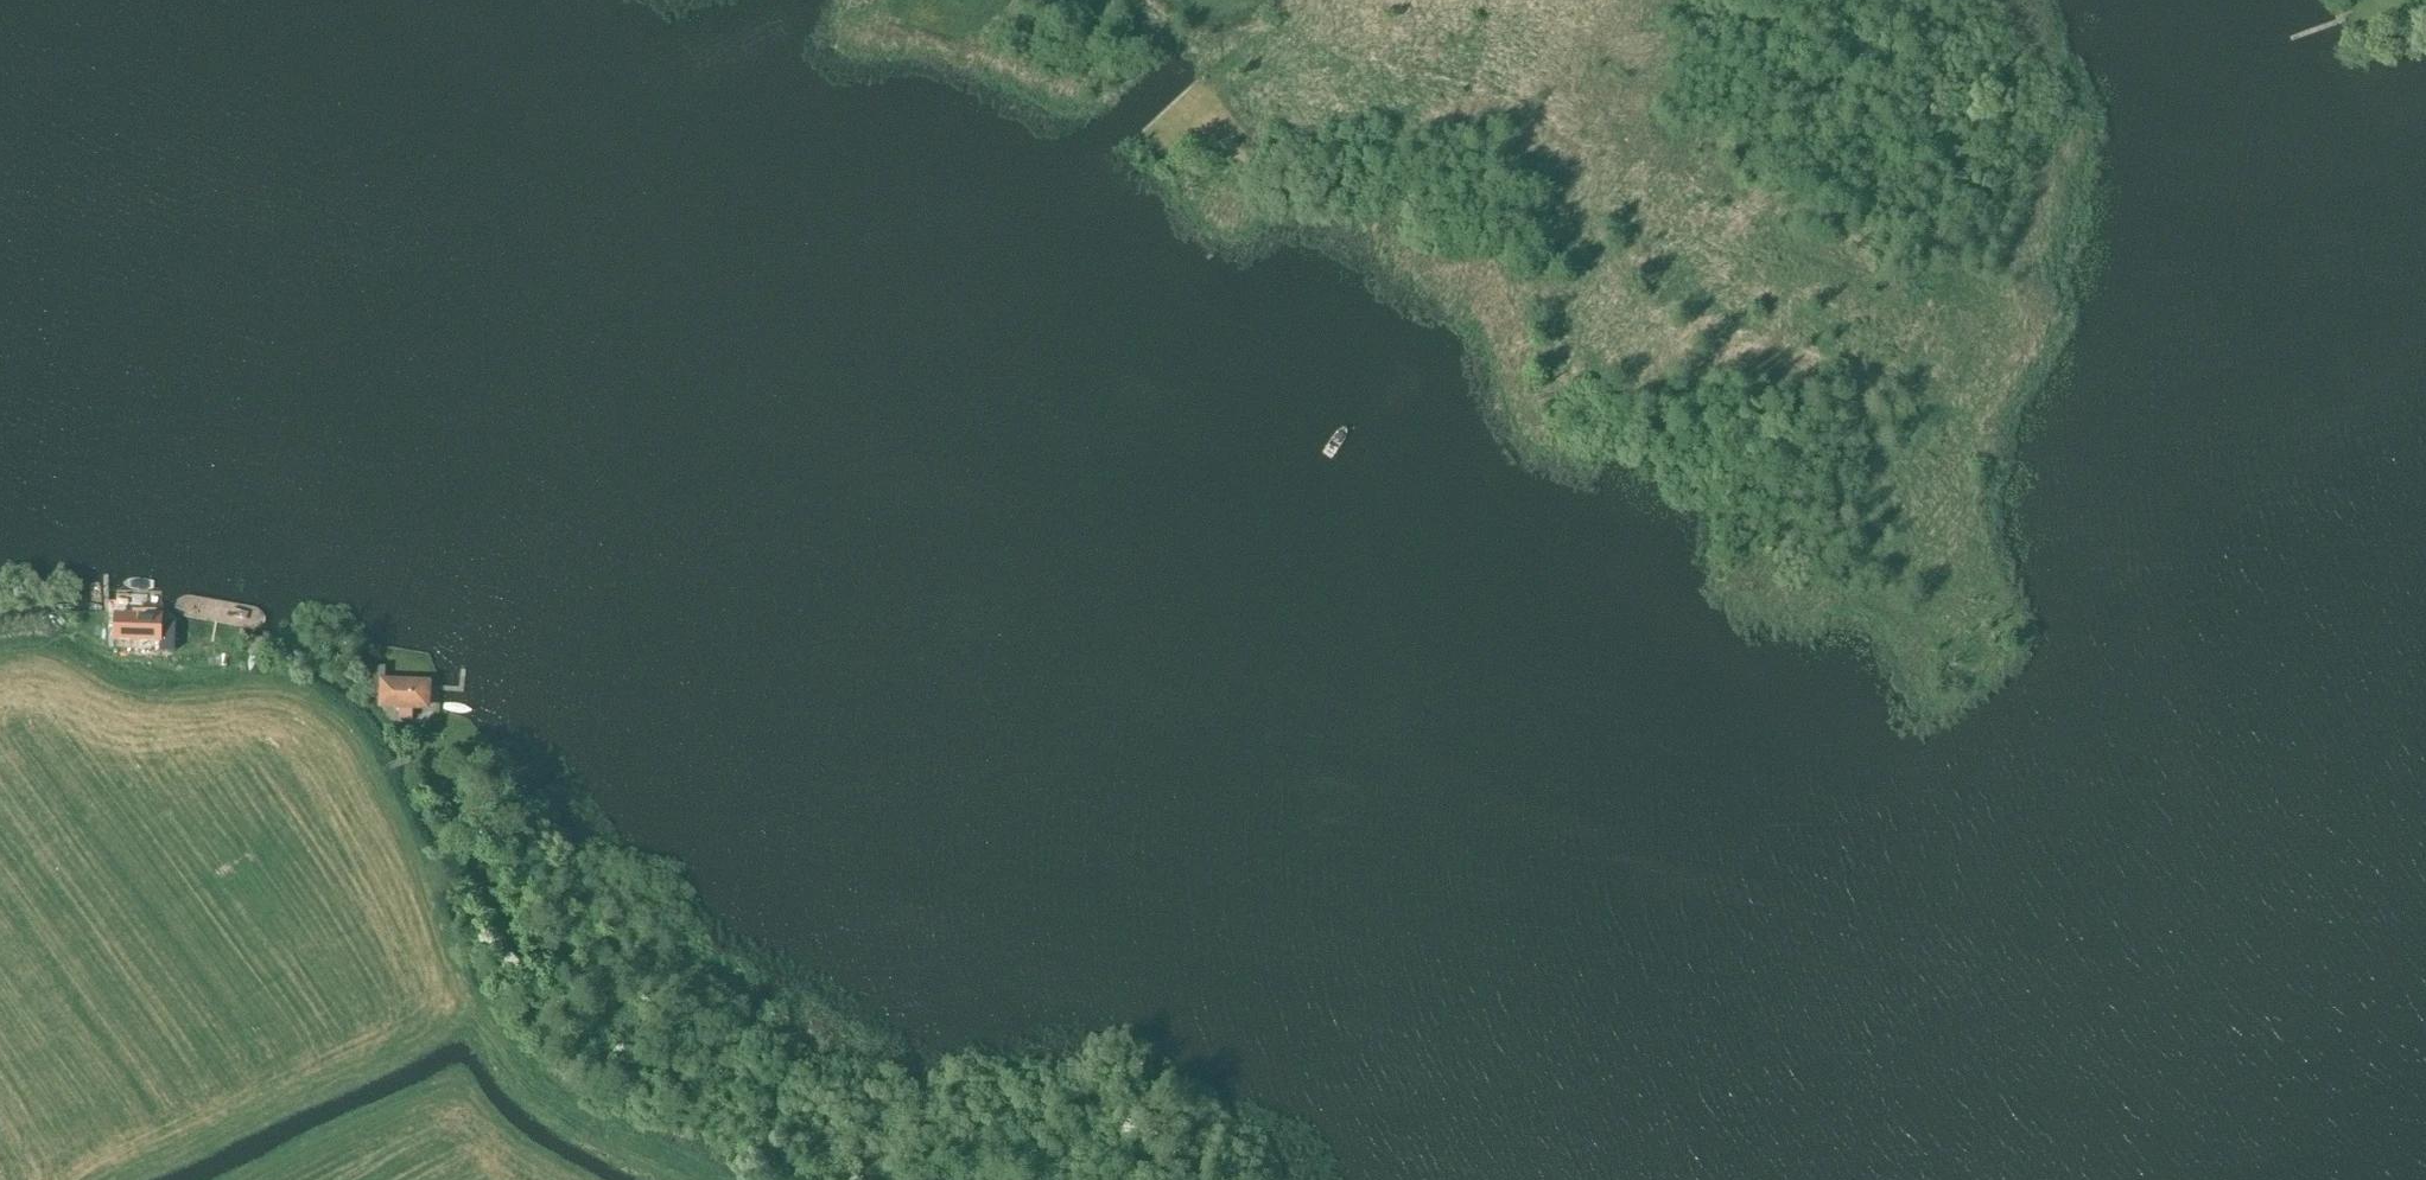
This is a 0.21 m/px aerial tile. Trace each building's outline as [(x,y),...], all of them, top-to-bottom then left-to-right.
[(161,625),(161,615),(133,615),(133,617),(116,617),(115,640),(160,642),(160,651),(172,652),(173,625),(161,625)] [(427,707),(428,684),(384,682),(385,667),(374,667),(373,694),(382,695),(382,705),(399,706),(398,720),(412,720),(413,707),(427,707)]
